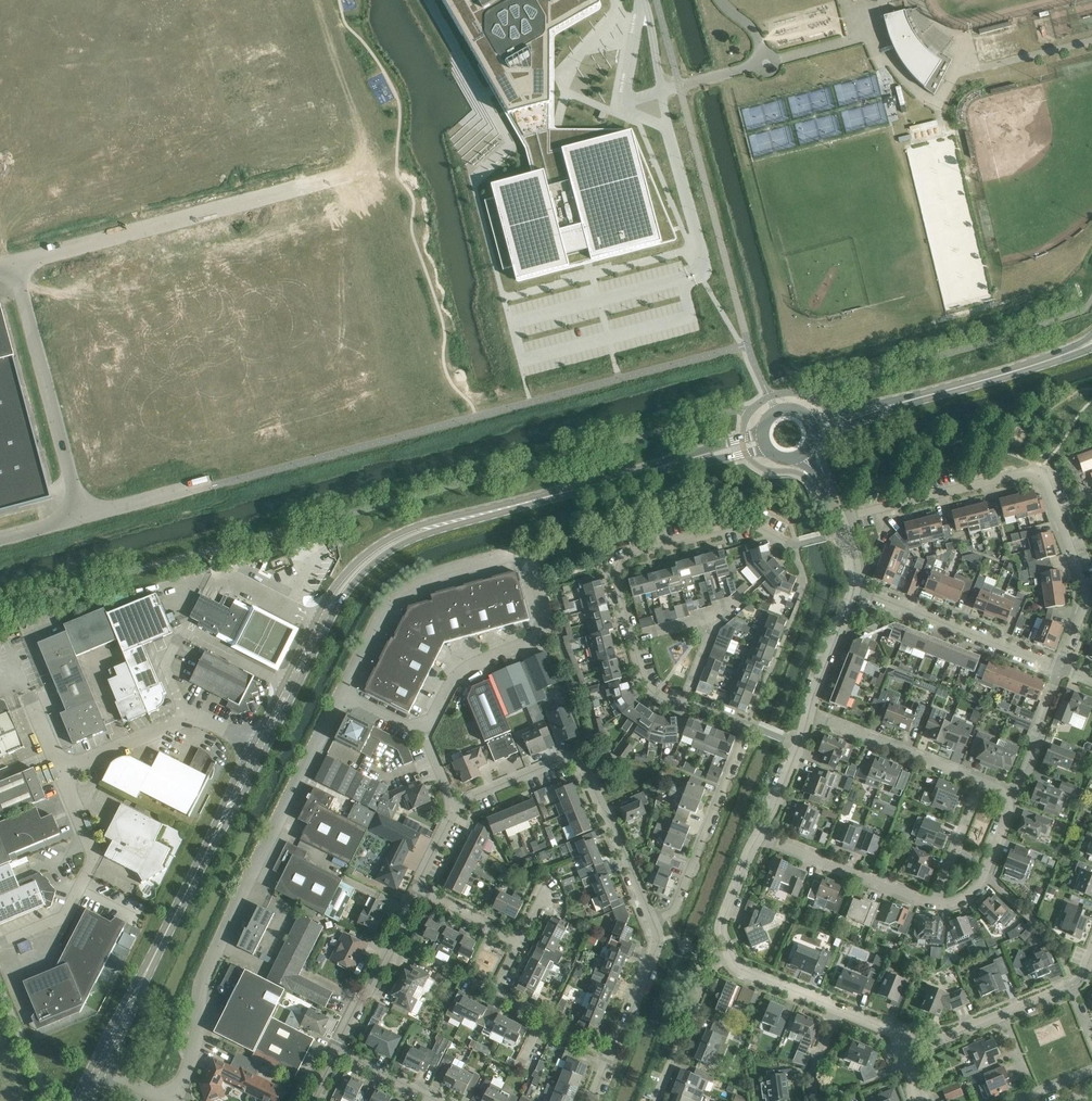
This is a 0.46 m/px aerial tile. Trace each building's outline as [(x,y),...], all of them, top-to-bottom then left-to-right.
[(481,63),(479,65),(480,65),(511,120),(527,148),(534,174),(532,174),(491,185),(494,198),(485,201),(503,270),(512,268),(516,280),(586,262),(670,240),(666,224),(670,223),(651,176),(644,178),(632,131),(617,135),(616,131),(551,131),(549,35),(549,34),(550,34),(550,33),(599,5),(598,0),(444,0),(481,63)] [(911,9),(906,11),(883,17),(888,32),(892,45),(899,57),(906,68),(914,78),(924,87),(934,95),(952,60),(943,54),(934,47),(926,39),(920,30),(915,20),(911,9)] [(1010,22),(979,30),(980,34),(1011,26),(1010,22)] [(990,90),(991,94),(1016,88),(1015,84),(990,90)] [(901,86),(895,87),(900,106),(902,112),(902,113),(907,112),(905,105),(906,105),(901,86)] [(975,157),(969,131),(964,132),(971,158),(975,157)] [(52,499),(0,305),(0,513),(52,499)] [(1091,467),(1091,452),(1078,457),(1083,471),(1091,467)] [(1032,489),(1022,492),(1027,512),(1028,517),(1046,512),(1043,500),(1037,501),(1034,491),(1033,491),(1032,489)] [(1012,497),(1011,497),(1016,515),(1027,512),(1022,492),(1011,494),(1012,497)] [(1004,518),(1016,515),(1011,497),(999,500),(1002,511),(996,513),(997,517),(1003,516),(1004,518)] [(984,501),(974,504),(981,531),(999,526),(997,517),(996,513),(989,514),(986,503),(985,503),(984,501)] [(969,534),(981,531),(974,504),(964,506),(964,509),(963,509),(968,527),(969,534)] [(954,523),(948,525),(949,529),(955,528),(956,530),(968,527),(963,509),(951,512),(954,523)] [(945,539),(951,538),(949,529),(948,525),(941,526),(939,515),(938,515),(937,513),(926,516),(931,536),(932,539),(944,536),(945,539)] [(917,520),(915,521),(920,539),(922,546),(927,544),(925,538),(931,536),(926,516),(917,518),(917,520)] [(920,539),(915,521),(915,519),(904,521),(905,523),(904,524),(906,535),(905,535),(900,530),(894,534),(906,547),(908,542),(920,539)] [(1055,544),(1052,533),(1050,534),(1050,532),(1038,535),(1036,529),(1025,532),(1027,538),(1028,538),(1031,550),(1055,544)] [(1012,542),(1022,539),(1020,533),(1010,535),(1012,542)] [(886,546),(885,548),(883,547),(880,555),(900,563),(902,557),(906,559),(910,551),(906,547),(894,534),(889,539),(892,542),(890,548),(886,546)] [(754,564),(770,556),(767,546),(759,548),(757,542),(745,545),(746,552),(743,552),(747,566),(754,564)] [(1046,565),(1044,559),(1056,556),(1055,555),(1058,554),(1055,544),(1031,550),(1034,562),(1028,563),(1030,569),(1046,565)] [(724,551),(711,554),(716,571),(717,577),(729,574),(724,551)] [(710,572),(716,571),(711,554),(699,557),(704,574),(705,580),(711,578),(710,572)] [(962,557),(962,559),(974,564),(973,567),(978,569),(983,556),(974,554),(962,557)] [(878,568),(895,575),(900,576),(904,565),(900,563),(880,555),(876,566),(878,567),(878,568)] [(759,579),(764,575),(776,563),(770,556),(755,564),(749,569),(759,579)] [(699,557),(687,560),(692,577),(704,574),(699,557)] [(694,585),(692,577),(687,560),(675,564),(682,588),(694,585)] [(928,562),(922,576),(928,578),(924,589),(926,589),(925,592),(934,595),(942,576),(944,571),(933,566),(935,560),(928,562)] [(778,566),(776,563),(764,575),(765,577),(767,579),(762,583),(774,596),(777,590),(787,575),(780,567),(778,566)] [(676,568),(664,571),(669,588),(675,586),(677,592),(682,590),(682,588),(675,564),(676,568)] [(1040,585),(1042,585),(1061,582),(1061,581),(1063,581),(1062,571),(1059,571),(1059,570),(1048,572),(1046,565),(1030,569),(1029,569),(1031,577),(1039,579),(1040,585)] [(891,585),(895,575),(878,568),(873,578),(891,585)] [(920,571),(913,568),(909,580),(916,583),(920,571)] [(669,588),(664,571),(652,574),(658,597),(659,597),(671,594),(669,588)] [(394,639),(391,638),(365,691),(409,713),(444,643),(529,620),(516,572),(430,595),(432,601),(410,607),(409,607),(394,639)] [(652,574),(640,577),(645,594),(651,592),(653,598),(658,597),(652,574)] [(953,580),(946,597),(958,602),(962,591),(968,594),(973,581),(956,574),(953,580)] [(792,590),(793,587),(796,579),(787,575),(777,590),(790,595),(792,590)] [(983,614),(983,615),(991,595),(994,587),(984,582),(986,578),(979,575),(971,595),(977,597),(973,608),(984,612),(983,614)] [(942,576),(934,595),(944,599),(945,597),(946,597),(953,580),(942,576)] [(578,588),(581,600),(604,594),(600,581),(594,583),(592,577),(578,580),(579,588),(578,588)] [(639,596),(645,594),(640,577),(628,580),(634,604),(641,602),(639,596)] [(722,591),(717,593),(712,578),(706,581),(714,601),(724,597),(722,591)] [(909,580),(903,594),(910,597),(916,583),(909,580)] [(1044,596),(1062,594),(1065,593),(1063,583),(1061,583),(1061,582),(1042,585),(1044,596)] [(728,586),(730,593),(736,591),(734,584),(728,586)] [(107,613),(117,639),(126,661),(148,713),(149,715),(159,710),(158,708),(160,707),(161,706),(163,705),(164,703),(164,702),(165,700),(165,698),(165,696),(164,695),(166,694),(162,683),(160,684),(144,645),(173,633),(157,593),(107,613)] [(584,611),(607,605),(604,594),(581,600),(584,611)] [(1004,594),(1002,599),(995,617),(1007,621),(1011,611),(1017,613),(1022,601),(1004,594)] [(1048,608),(1047,614),(1052,614),(1053,607),(1064,606),(1062,594),(1044,596),(1046,608),(1048,608)] [(201,595),(190,617),(199,622),(198,625),(232,643),(236,642),(251,613),(249,609),(237,603),(233,604),(230,610),(201,595)] [(994,616),(995,617),(1002,599),(991,595),(983,615),(993,618),(994,616)] [(688,612),(689,612),(700,609),(699,607),(699,606),(698,600),(692,601),(692,599),(685,600),(686,603),(688,612)] [(771,604),(763,601),(762,602),(759,608),(768,612),(771,604)] [(677,619),(690,616),(689,612),(688,612),(686,603),(674,607),(675,611),(677,619)] [(252,604),(231,646),(277,670),(299,628),(252,604)] [(584,611),(587,623),(610,617),(607,605),(584,611)] [(658,624),(665,622),(662,611),(661,607),(654,609),(658,624)] [(107,613),(105,608),(84,617),(97,648),(117,639),(107,613)] [(665,622),(677,619),(675,611),(669,612),(669,610),(662,611),(665,622)] [(764,613),(760,625),(782,633),(786,622),(764,613)] [(1043,619),(1039,630),(1059,638),(1063,628),(1060,627),(1061,626),(1050,622),(1052,614),(1047,614),(1045,620),(1043,619)] [(64,625),(66,632),(76,656),(78,661),(79,661),(91,656),(89,651),(97,648),(84,617),(64,625)] [(590,635),(613,629),(610,617),(587,623),(590,635)] [(645,618),(639,620),(641,629),(647,627),(653,626),(653,623),(651,617),(645,618)] [(744,622),(734,618),(726,625),(736,629),(741,631),(744,622)] [(175,628),(181,625),(179,620),(172,622),(175,628)] [(897,642),(904,626),(895,623),(889,625),(885,637),(897,642)] [(720,629),(718,635),(731,640),(736,629),(726,625),(720,629)] [(777,645),(782,633),(760,625),(755,636),(757,637),(777,645)] [(897,642),(910,647),(916,631),(904,626),(897,642)] [(1059,638),(1039,630),(1033,628),(1028,639),(1035,641),(1034,642),(1052,648),(1053,647),(1055,648),(1059,638)] [(613,629),(590,635),(586,637),(589,648),(612,643),(609,631),(613,630),(613,629)] [(910,647),(923,652),(929,636),(916,631),(910,647)] [(66,712),(60,714),(73,744),(107,730),(78,661),(76,656),(66,632),(38,643),(66,712)] [(739,643),(731,640),(718,635),(713,646),(727,652),(734,655),(739,643)] [(923,652),(936,657),(942,641),(929,636),(923,652)] [(752,648),(772,656),(777,645),(757,637),(752,648)] [(853,641),(850,648),(866,654),(870,646),(875,648),(877,643),(863,637),(862,640),(859,639),(853,641)] [(955,646),(942,641),(936,657),(948,662),(955,646)] [(592,661),(615,654),(612,643),(589,648),(592,661)] [(713,646),(709,658),(722,663),(727,652),(713,646)] [(948,662),(961,667),(967,651),(955,646),(948,662)] [(742,657),(742,658),(768,668),(772,656),(752,648),(748,660),(742,657)] [(862,665),(866,654),(850,648),(846,659),(862,665)] [(226,707),(235,711),(239,714),(249,711),(247,704),(254,701),(252,694),(259,691),(256,684),(258,684),(257,683),(256,683),(252,681),(254,676),(205,651),(190,681),(229,701),(226,707)] [(980,656),(967,651),(961,667),(974,672),(980,656)] [(521,665),(533,693),(558,683),(545,652),(525,661),(526,663),(521,665)] [(592,661),(595,673),(602,671),(618,666),(615,654),(592,661)] [(722,663),(709,658),(704,670),(717,675),(722,663)] [(768,668),(742,658),(737,669),(759,678),(764,667),(768,668)] [(846,659),(842,670),(858,676),(862,665),(846,659)] [(126,661),(107,669),(111,678),(108,680),(117,702),(116,703),(124,723),(148,713),(126,661)] [(985,672),(978,670),(974,682),(991,689),(993,684),(1000,667),(989,662),(985,672)] [(533,693),(521,665),(520,663),(492,674),(509,715),(537,703),(533,693)] [(1000,667),(993,684),(1004,689),(1012,669),(1002,665),(1001,667),(1000,667)] [(605,683),(609,682),(620,679),(622,679),(618,666),(602,671),(605,683)] [(755,689),(759,678),(737,669),(733,681),(755,689)] [(1004,689),(1015,693),(1023,673),(1012,669),(1004,689)] [(704,670),(700,681),(713,686),(717,675),(704,670)] [(853,687),(858,676),(842,670),(838,681),(853,687)] [(880,687),(880,685),(884,674),(880,673),(876,685),(880,687)] [(1015,693),(1026,697),(1034,677),(1023,673),(1015,693)] [(1037,702),(1044,684),(1043,684),(1044,681),(1034,677),(1026,697),(1037,702)] [(622,685),(620,679),(609,682),(611,688),(606,690),(609,704),(614,702),(630,694),(627,684),(622,685)] [(511,731),(490,680),(472,687),(467,699),(485,742),(488,740),(489,742),(487,743),(495,762),(518,752),(509,732),(511,731)] [(713,686),(700,681),(696,690),(709,695),(713,686)] [(750,701),(755,689),(733,681),(728,692),(750,701)] [(838,681),(833,691),(849,698),(853,687),(838,681)] [(923,682),(920,688),(935,693),(937,687),(923,682)] [(845,708),(849,698),(833,691),(829,702),(845,708)] [(728,692),(723,704),(745,713),(750,701),(728,692)] [(882,722),(895,727),(903,707),(896,704),(899,697),(887,692),(882,705),(888,707),(882,722)] [(1062,701),(1055,719),(1068,724),(1072,712),(1087,718),(1091,705),(1091,699),(1074,692),(1070,704),(1062,701)] [(617,718),(622,714),(636,702),(630,694),(614,702),(619,709),(613,713),(617,718)] [(10,712),(6,702),(0,699),(0,717),(10,712)] [(621,729),(626,732),(627,732),(634,722),(644,707),(636,702),(622,714),(629,718),(621,729)] [(910,710),(903,707),(895,727),(908,732),(911,724),(917,727),(925,707),(913,702),(910,710)] [(556,707),(546,711),(558,743),(578,735),(567,707),(557,711),(556,707)] [(646,709),(644,707),(634,722),(636,723),(638,725),(634,731),(649,741),(650,733),(657,716),(646,709)] [(933,708),(927,723),(924,730),(931,733),(929,739),(942,744),(941,745),(942,745),(950,724),(944,721),(946,714),(933,708)] [(1021,708),(1019,715),(1032,720),(1035,714),(1021,708)] [(10,712),(0,717),(0,757),(8,754),(9,754),(16,752),(25,748),(10,712)] [(361,753),(374,727),(348,714),(335,740),(361,753)] [(664,737),(666,719),(657,716),(650,733),(649,741),(663,745),(664,737)] [(957,744),(964,747),(973,726),(965,723),(966,721),(953,716),(950,724),(942,745),(946,747),(947,749),(950,750),(951,749),(955,750),(957,744)] [(666,719),(664,737),(663,745),(679,744),(682,736),(689,719),(688,719),(688,720),(684,719),(676,719),(676,718),(666,719)] [(682,736),(694,740),(700,724),(689,719),(682,736)] [(550,735),(544,720),(532,725),(535,731),(522,736),(531,756),(547,749),(542,738),(550,735)] [(692,747),(703,751),(712,729),(700,724),(694,740),(692,747)] [(703,751),(715,755),(723,733),(712,729),(703,751)] [(988,767),(996,746),(988,743),(991,737),(978,732),(971,750),(978,753),(976,759),(981,760),(979,763),(988,767)] [(735,738),(723,733),(715,755),(727,760),(735,738)] [(821,763),(835,769),(839,759),(840,759),(846,743),(824,735),(818,751),(825,753),(821,763)] [(999,740),(996,746),(988,767),(997,770),(998,767),(1003,769),(1005,763),(1012,766),(1019,747),(999,740)] [(1083,749),(1062,741),(1060,748),(1052,745),(1050,752),(1048,751),(1043,763),(1056,768),(1057,765),(1069,770),(1074,757),(1079,759),(1083,749)] [(632,747),(626,743),(618,754),(624,759),(632,747)] [(463,755),(465,758),(453,763),(457,774),(460,773),(464,783),(480,776),(477,768),(487,763),(480,748),(463,755)] [(189,767),(160,753),(152,768),(131,758),(131,757),(127,757),(124,757),(120,758),(117,759),(114,761),(111,763),(102,781),(103,782),(103,781),(137,798),(141,791),(189,816),(209,778),(211,779),(212,777),(213,774),(214,771),(214,767),(214,764),(213,761),(211,758),(209,756),(207,753),(204,752),(198,749),(189,767)] [(519,751),(522,757),(528,755),(525,749),(519,751)] [(327,756),(314,780),(376,811),(386,791),(388,787),(327,756)] [(878,789),(881,782),(889,762),(876,757),(866,782),(867,785),(878,789)] [(862,760),(855,778),(863,781),(870,763),(862,760)] [(899,773),(902,767),(889,762),(881,782),(893,787),(891,791),(900,795),(899,797),(900,797),(909,774),(908,774),(908,776),(899,773)] [(705,779),(717,783),(722,771),(710,766),(705,779)] [(46,798),(33,768),(0,782),(0,818),(46,798)] [(811,795),(809,800),(820,804),(826,787),(833,789),(838,776),(819,769),(816,776),(809,774),(805,785),(806,786),(804,792),(811,795)] [(672,785),(670,790),(704,804),(706,798),(702,797),(705,790),(699,788),(702,781),(691,776),(688,783),(687,784),(679,786),(678,788),(672,785)] [(952,813),(957,803),(958,798),(955,797),(959,787),(939,779),(935,789),(938,790),(935,796),(924,792),(921,801),(952,813)] [(1074,794),(1076,787),(1062,781),(1059,789),(1074,794)] [(431,801),(426,790),(423,785),(418,787),(416,782),(389,793),(386,791),(376,811),(386,816),(393,803),(403,798),(409,811),(431,801)] [(1061,792),(1040,783),(1038,788),(1036,787),(1031,800),(1046,805),(1044,811),(1058,816),(1062,806),(1056,804),(1061,792)] [(561,802),(577,795),(572,784),(556,790),(561,802)] [(300,840),(350,865),(368,829),(329,809),(335,798),(314,788),(298,819),(308,824),(300,840)] [(678,808),(676,814),(687,819),(690,812),(695,814),(698,807),(702,809),(704,804),(670,790),(668,795),(674,798),(674,800),(679,806),(678,807),(678,808)] [(626,822),(646,814),(642,806),(648,803),(643,792),(630,797),(633,804),(620,809),(626,822)] [(581,807),(577,795),(561,802),(565,814),(581,807)] [(533,800),(521,804),(528,821),(540,816),(533,800)] [(851,810),(854,803),(846,800),(843,807),(851,810)] [(870,809),(894,818),(897,810),(873,801),(870,809)] [(791,825),(799,829),(798,832),(806,835),(809,834),(810,831),(811,831),(819,811),(798,803),(795,811),(796,812),(791,825)] [(163,825),(122,804),(105,837),(113,841),(105,857),(138,874),(143,882),(141,883),(142,884),(167,869),(166,868),(165,869),(162,865),(170,849),(155,841),(163,825)] [(521,804),(510,809),(517,825),(528,821),(521,804)] [(12,861),(10,855),(60,834),(52,815),(42,819),(37,807),(0,823),(0,866),(12,861)] [(586,819),(581,807),(565,814),(570,825),(586,819)] [(505,830),(517,825),(510,809),(499,814),(505,830)] [(386,817),(386,816),(376,811),(376,812),(377,813),(369,830),(394,843),(386,858),(375,879),(397,890),(404,875),(400,873),(403,867),(401,865),(409,850),(412,852),(421,834),(386,817)] [(487,820),(478,824),(489,832),(491,831),(493,835),(505,830),(499,814),(487,819),(487,820)] [(657,823),(655,828),(689,841),(691,836),(687,834),(690,827),(685,825),(687,819),(676,814),(673,821),(672,822),(664,823),(664,825),(657,823)] [(1045,834),(1051,821),(1036,815),(1033,822),(1023,818),(1017,832),(1037,839),(1040,832),(1045,834)] [(914,844),(927,849),(929,842),(932,844),(932,845),(941,848),(946,836),(937,833),(941,825),(924,818),(917,838),(914,844)] [(591,830),(586,819),(570,825),(575,837),(591,830)] [(853,852),(863,827),(856,824),(855,828),(842,823),(835,840),(848,845),(847,849),(853,852)] [(486,838),(489,832),(478,824),(474,832),(473,831),(467,842),(483,850),(488,839),(486,838)] [(863,827),(853,852),(860,854),(862,851),(874,856),(881,838),(868,833),(870,830),(863,827)] [(661,852),(672,857),(675,850),(680,852),(683,845),(687,847),(689,841),(655,828),(653,833),(660,835),(659,837),(664,844),(663,845),(664,845),(661,852)] [(424,834),(431,837),(433,832),(426,829),(424,834)] [(819,841),(827,844),(831,834),(823,831),(819,841)] [(578,849),(580,856),(589,852),(590,855),(598,851),(593,840),(596,838),(594,832),(574,840),(566,844),(569,852),(578,849)] [(324,915),(341,882),(342,879),(304,860),(308,852),(287,842),(273,870),(283,875),(275,890),(324,915)] [(467,842),(462,854),(477,861),(483,850),(467,842)] [(1027,856),(1029,850),(1016,845),(1011,857),(1008,855),(1004,867),(1007,869),(1007,868),(1015,875),(1016,876),(1018,877),(1020,877),(1022,876),(1024,875),(1031,858),(1027,856)] [(910,873),(909,875),(928,882),(933,870),(927,868),(932,856),(912,848),(907,861),(909,861),(905,871),(910,873)] [(577,871),(581,880),(609,868),(606,862),(603,863),(598,851),(590,855),(589,852),(580,856),(585,868),(577,871)] [(462,854),(456,865),(472,873),(477,861),(462,854)] [(660,854),(654,868),(659,870),(653,885),(659,887),(657,892),(668,896),(671,888),(674,881),(669,879),(672,873),(667,871),(672,859),(660,854)] [(780,882),(790,886),(787,893),(797,897),(803,881),(797,879),(801,869),(787,864),(787,863),(773,857),(768,869),(770,869),(763,886),(776,891),(780,882)] [(1078,861),(1075,869),(1075,870),(1075,871),(1075,872),(1075,873),(1076,874),(1076,875),(1077,875),(1078,876),(1079,876),(1073,890),(1089,896),(1090,894),(1091,895),(1091,867),(1078,861)] [(46,906),(47,908),(51,906),(56,891),(40,873),(17,882),(10,864),(0,868),(0,924),(46,906)] [(456,865),(451,876),(466,883),(472,873),(456,865)] [(592,885),(597,897),(606,893),(605,891),(613,888),(608,876),(612,874),(609,868),(581,880),(584,888),(592,885)] [(460,895),(466,883),(451,876),(445,887),(460,895)] [(815,900),(817,896),(827,900),(824,908),(837,913),(843,899),(837,897),(841,887),(833,884),(834,881),(823,877),(821,883),(814,880),(807,897),(815,900)] [(341,882),(324,915),(339,923),(355,889),(341,882)] [(610,906),(612,909),(624,904),(621,898),(618,899),(613,888),(605,891),(606,893),(597,897),(591,900),(596,911),(610,906)] [(871,927),(880,903),(879,903),(878,906),(869,902),(871,898),(870,898),(869,899),(865,898),(866,894),(854,889),(851,899),(853,899),(847,914),(856,918),(855,921),(871,927)] [(504,913),(512,898),(500,892),(492,907),(504,913)] [(1016,916),(995,894),(990,899),(989,897),(982,904),(983,904),(978,909),(985,916),(984,917),(993,926),(999,920),(1004,925),(1009,920),(1010,922),(1016,916)] [(365,908),(358,922),(376,931),(383,917),(377,914),(378,911),(380,912),(384,904),(372,898),(366,908),(365,908)] [(523,903),(512,898),(504,913),(515,919),(523,903)] [(749,900),(745,910),(753,913),(755,910),(758,903),(749,900)] [(906,935),(910,924),(904,921),(908,911),(885,901),(878,921),(899,929),(898,932),(906,935)] [(1085,910),(1068,904),(1064,902),(1061,912),(1059,918),(1065,920),(1061,929),(1067,931),(1066,934),(1080,939),(1088,919),(1083,917),(1085,910)] [(624,904),(612,909),(617,921),(617,922),(610,939),(617,942),(616,945),(633,951),(635,945),(628,942),(633,930),(625,927),(629,917),(624,904)] [(254,955),(274,914),(259,906),(250,924),(243,921),(242,924),(243,928),(245,929),(237,947),(254,955)] [(86,909),(63,954),(67,964),(68,964),(85,1004),(90,994),(95,992),(93,988),(124,928),(86,909)] [(748,927),(744,929),(752,948),(754,947),(768,941),(762,927),(772,923),(774,918),(783,921),(785,914),(776,911),(775,914),(761,909),(760,912),(755,910),(753,913),(750,923),(751,923),(750,926),(748,927)] [(435,942),(439,934),(437,933),(441,925),(429,919),(431,915),(425,912),(419,924),(427,928),(423,936),(435,942)] [(267,979),(286,988),(325,1008),(331,996),(323,992),(325,989),(299,975),(323,927),(299,915),(267,979)] [(569,923),(563,920),(561,919),(559,921),(548,916),(545,922),(549,924),(543,935),(551,939),(552,937),(560,941),(569,923)] [(915,928),(914,935),(917,939),(930,940),(930,943),(937,944),(943,945),(944,938),(945,925),(939,918),(937,917),(919,916),(918,929),(915,928)] [(971,941),(982,937),(975,920),(968,923),(966,917),(960,919),(960,918),(950,922),(953,930),(947,932),(946,947),(947,949),(958,945),(956,940),(968,935),(971,941)] [(442,921),(441,925),(437,933),(439,934),(435,942),(431,950),(437,953),(438,951),(450,957),(453,951),(457,943),(454,942),(458,934),(458,933),(452,930),(454,928),(448,925),(449,924),(442,921)] [(1014,929),(1019,933),(1023,929),(1019,924),(1014,929)] [(1019,937),(1024,942),(1033,932),(1029,927),(1019,937)] [(457,943),(453,951),(470,959),(474,951),(472,950),(476,942),(464,936),(466,933),(460,930),(458,933),(458,934),(454,942),(457,943)] [(331,959),(334,961),(353,970),(361,954),(363,955),(368,946),(343,933),(331,959)] [(135,939),(124,934),(118,945),(129,950),(135,939)] [(534,945),(531,951),(542,957),(553,962),(558,964),(562,956),(554,952),(560,941),(552,937),(551,939),(543,935),(537,947),(534,945)] [(630,957),(633,951),(616,945),(617,942),(610,939),(606,949),(610,950),(606,959),(615,962),(614,965),(622,968),(627,956),(630,957)] [(17,945),(22,955),(33,950),(29,940),(17,945)] [(797,947),(790,964),(802,969),(802,970),(813,975),(814,971),(817,963),(825,966),(831,953),(822,950),(821,952),(808,947),(799,944),(798,948),(797,947)] [(1047,970),(1047,968),(1047,967),(1057,964),(1051,951),(1047,953),(1045,947),(1039,949),(1038,946),(1032,948),(1036,957),(1026,961),(1024,965),(1028,974),(1025,976),(1032,973),(1034,980),(1048,974),(1047,970)] [(553,962),(542,957),(531,951),(528,957),(531,959),(525,970),(533,974),(532,976),(540,980),(546,969),(549,971),(553,962)] [(943,967),(952,964),(953,962),(945,956),(944,958),(943,967)] [(983,977),(975,980),(981,996),(994,991),(995,994),(1006,990),(1000,976),(1008,973),(1002,957),(993,960),(994,963),(979,969),(983,977)] [(606,983),(618,988),(621,981),(617,980),(622,968),(614,965),(615,962),(606,959),(603,968),(597,965),(593,975),(607,980),(606,983)] [(67,964),(31,979),(23,982),(40,1023),(74,1009),(80,1013),(85,1004),(68,964),(67,964)] [(226,1008),(214,1032),(253,1052),(285,990),(245,970),(245,971),(231,964),(221,985),(220,985),(217,989),(219,993),(223,995),(219,1002),(221,1006),(226,1008)] [(404,970),(398,983),(422,995),(423,995),(424,995),(425,995),(426,995),(427,994),(428,994),(428,993),(434,982),(428,979),(430,975),(413,967),(410,972),(404,970)] [(840,977),(836,987),(846,991),(846,989),(860,995),(864,987),(870,989),(876,975),(869,972),(867,978),(844,969),(841,977),(840,977)] [(535,991),(540,980),(532,976),(533,974),(525,970),(520,982),(516,980),(513,986),(515,987),(514,989),(536,1001),(540,994),(535,991)] [(616,994),(618,988),(606,983),(607,980),(593,975),(590,981),(596,984),(592,995),(600,998),(599,1001),(607,1004),(612,992),(616,994)] [(901,993),(906,980),(895,976),(894,978),(887,975),(884,983),(883,982),(879,993),(887,996),(886,998),(889,999),(890,997),(893,998),(890,1004),(898,1008),(904,994),(901,993)] [(755,1004),(759,995),(727,982),(721,995),(719,994),(718,994),(717,994),(716,995),(716,996),(716,997),(716,998),(717,999),(719,1000),(715,1010),(725,1014),(728,1007),(730,1008),(733,1000),(755,1004)] [(422,995),(398,983),(392,995),(397,998),(394,1004),(411,1012),(417,1000),(419,1001),(422,995)] [(967,1003),(962,990),(949,995),(949,994),(928,985),(923,996),(926,997),(921,1009),(935,1015),(936,1012),(940,1014),(943,1007),(950,1010),(967,1003)] [(461,1016),(465,1017),(469,1009),(471,1011),(475,1003),(464,997),(465,993),(459,990),(454,1001),(453,1001),(445,1015),(456,1020),(458,1017),(461,1016)] [(603,1016),(607,1004),(599,1001),(600,998),(592,995),(587,992),(582,1006),(587,1008),(587,1007),(595,1011),(594,1013),(603,1016)] [(556,1010),(562,1013),(568,1001),(562,998),(556,1010)] [(465,1017),(484,1027),(494,1008),(488,1005),(486,1008),(475,1003),(471,1011),(469,1009),(465,1017)] [(769,1003),(762,1022),(771,1026),(769,1032),(780,1037),(787,1018),(781,1016),(784,1008),(775,1004),(774,1005),(769,1003)] [(291,1011),(285,1024),(297,1030),(300,1024),(323,1035),(324,1032),(323,1031),(329,1018),(305,1006),(301,1016),(291,1011)] [(598,1028),(603,1016),(594,1013),(595,1011),(587,1007),(587,1008),(582,1019),(576,1024),(575,1026),(587,1031),(599,1036),(601,1030),(598,1028)] [(500,1011),(494,1008),(484,1027),(481,1033),(490,1037),(493,1031),(504,1037),(508,1029),(506,1028),(510,1020),(498,1014),(500,1011)] [(375,1011),(372,1017),(380,1021),(384,1015),(375,1011)] [(803,1037),(800,1045),(809,1048),(810,1044),(811,1044),(816,1033),(814,1032),(815,1030),(814,1030),(816,1024),(817,1024),(818,1022),(817,1021),(816,1023),(809,1020),(809,1018),(804,1016),(803,1018),(797,1015),(790,1031),(803,1037)] [(295,1078),(314,1039),(297,1030),(285,1024),(272,1017),(252,1056),(263,1062),(271,1065),(278,1069),(295,1078)] [(380,1021),(372,1017),(364,1034),(369,1036),(366,1043),(380,1050),(379,1052),(390,1058),(401,1038),(378,1026),(380,1021)] [(520,1035),(523,1037),(529,1026),(523,1022),(521,1026),(510,1020),(506,1028),(508,1029),(504,1037),(516,1043),(520,1035)] [(727,1045),(724,1045),(730,1030),(713,1023),(710,1031),(707,1030),(695,1059),(715,1067),(719,1059),(721,1059),(727,1045)] [(406,1047),(402,1053),(403,1055),(407,1057),(403,1064),(418,1072),(419,1070),(421,1065),(428,1068),(429,1065),(436,1068),(446,1049),(448,1050),(453,1041),(438,1033),(435,1038),(437,1042),(432,1051),(429,1049),(422,1046),(419,1050),(412,1047),(411,1049),(409,1048),(408,1046),(406,1047)] [(999,1055),(998,1051),(993,1039),(985,1042),(984,1039),(968,1046),(968,1047),(963,1049),(966,1056),(971,1054),(978,1070),(996,1063),(994,1057),(999,1055)] [(850,1063),(851,1061),(862,1065),(860,1071),(864,1082),(877,1077),(874,1069),(873,1067),(879,1053),(859,1045),(859,1043),(853,1041),(850,1050),(848,1049),(843,1060),(850,1063)] [(575,1060),(577,1054),(565,1049),(561,1060),(566,1062),(564,1069),(582,1077),(587,1065),(575,1060)] [(223,1081),(233,1086),(248,1094),(251,1089),(261,1094),(258,1099),(263,1100),(282,1100),(287,1091),(256,1075),(261,1066),(263,1062),(252,1056),(251,1059),(247,1058),(237,1053),(230,1066),(231,1066),(223,1081)] [(200,1084),(205,1100),(211,1100),(225,1096),(221,1086),(223,1081),(231,1066),(230,1066),(213,1057),(200,1084)] [(452,1089),(462,1070),(465,1064),(455,1058),(453,1062),(447,1059),(440,1074),(445,1076),(442,1084),(452,1089)] [(535,1071),(541,1073),(546,1062),(540,1060),(535,1071)] [(269,1069),(268,1071),(276,1074),(276,1073),(278,1069),(271,1065),(269,1069)] [(578,1088),(582,1077),(564,1069),(555,1066),(553,1070),(562,1074),(559,1081),(578,1088)] [(1004,1080),(1008,1079),(1003,1067),(984,1075),(986,1082),(978,1085),(984,1099),(993,1095),(994,1097),(999,1095),(998,1093),(1008,1089),(1004,1080)] [(681,1069),(676,1081),(703,1092),(708,1081),(712,1083),(715,1076),(696,1068),(693,1074),(681,1069)] [(766,1100),(778,1100),(787,1100),(786,1090),(787,1090),(786,1081),(793,1080),(791,1069),(778,1071),(778,1075),(775,1075),(774,1070),(766,1072),(767,1076),(765,1077),(766,1082),(762,1082),(763,1089),(767,1089),(768,1098),(765,1098),(766,1100)] [(462,1070),(452,1089),(463,1095),(467,1087),(473,1090),(480,1076),(474,1073),(473,1075),(462,1070)] [(334,1098),(340,1100),(341,1100),(343,1097),(350,1100),(361,1100),(365,1094),(360,1091),(363,1083),(352,1078),(348,1085),(343,1082),(342,1082),(341,1081),(338,1087),(339,1088),(334,1098)] [(501,1089),(490,1084),(492,1082),(486,1079),(478,1093),(484,1096),(481,1100),(495,1100),(501,1089)] [(548,1084),(546,1089),(573,1100),(578,1088),(559,1081),(556,1088),(548,1084)] [(672,1093),(692,1100),(700,1100),(703,1092),(676,1081),(672,1093)] [(953,1093),(961,1090),(958,1083),(942,1089),(946,1099),(954,1096),(953,1093)] [(495,1100),(516,1100),(519,1095),(513,1092),(512,1095),(501,1089),(495,1100)] [(573,1100),(546,1089),(544,1093),(553,1097),(551,1100),(573,1100)] [(894,1089),(878,1095),(880,1100),(899,1100),(894,1089)] [(376,1091),(373,1097),(367,1093),(363,1100),(390,1100),(391,1098),(376,1091)] [(672,1093),(674,1094),(672,1100),(692,1100),(672,1093)]
